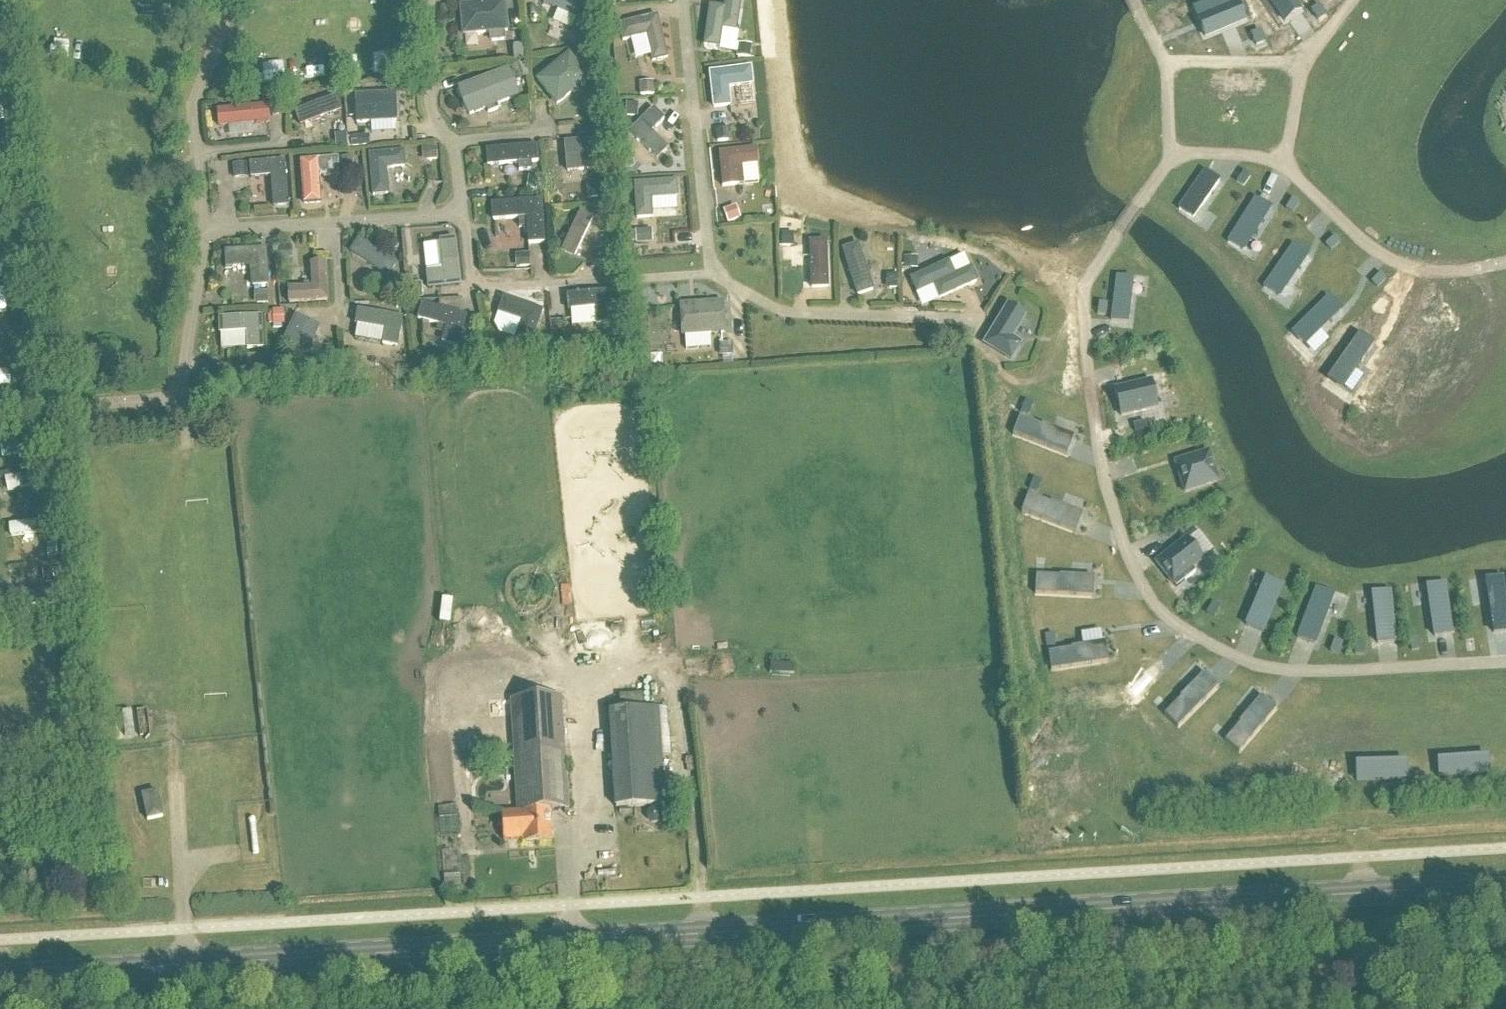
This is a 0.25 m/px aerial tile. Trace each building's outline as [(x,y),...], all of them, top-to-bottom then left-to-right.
[(541,6),(558,14),(576,21),(577,21),(578,20),(583,8),(564,0),(543,0),(541,5),(541,6)] [(704,48),(719,50),(722,33),(737,35),(742,0),(726,0),(724,10),(709,8),(704,48)] [(1283,26),(1302,12),(1294,0),(1265,0),(1283,26)] [(506,3),(459,8),(462,39),(509,34),(506,3)] [(1205,40),(1246,24),(1238,3),(1197,20),(1205,40)] [(1325,19),(1318,9),(1311,13),(1318,23),(1325,19)] [(657,19),(620,28),(623,42),(646,36),(653,63),(667,60),(657,19)] [(574,35),(575,48),(590,47),(589,34),(574,35)] [(1263,45),(1259,34),(1252,37),(1256,48),(1263,45)] [(738,46),(737,60),(750,62),(752,48),(738,46)] [(513,50),(514,63),(526,62),(525,48),(513,50)] [(535,82),(556,108),(591,81),(570,55),(535,82)] [(590,56),(579,57),(579,67),(590,66),(590,56)] [(511,70),(517,83),(530,79),(524,65),(511,70)] [(709,74),(713,111),(731,109),(729,90),(753,87),(751,69),(709,74)] [(508,71),(457,90),(468,119),(519,99),(508,71)] [(639,84),(640,98),(654,98),(653,84),(639,84)] [(396,94),(354,96),(356,125),(397,124),(396,94)] [(337,99),(295,115),(301,129),(343,114),(337,99)] [(271,105),(272,120),(286,118),(284,103),(271,105)] [(626,105),(625,119),(638,119),(638,105),(626,105)] [(268,107),(218,112),(219,130),(271,124),(268,107)] [(653,110),(630,134),(657,162),(669,151),(652,134),(664,121),(653,110)] [(9,139),(7,125),(0,126),(0,140),(9,139)] [(728,130),(715,131),(716,144),(729,143),(728,130)] [(347,135),(332,136),(333,150),(348,149),(347,135)] [(369,138),(350,139),(351,149),(370,148),(369,138)] [(594,142),(564,145),(566,175),(596,172),(594,142)] [(436,149),(427,150),(428,163),(437,162),(436,149)] [(539,149),(487,152),(489,169),(541,166),(539,149)] [(756,152),(719,155),(722,189),(739,188),(737,170),(757,168),(756,152)] [(405,154),(369,156),(373,199),(390,198),(388,172),(406,170),(405,154)] [(341,160),(342,176),(353,175),(352,159),(341,160)] [(338,161),(301,163),(305,207),(322,205),(320,180),(340,178),(338,161)] [(285,163),(251,166),(252,182),(271,180),(274,210),(290,209),(285,163)] [(232,167),(234,181),(246,180),(244,165),(232,167)] [(1179,210),(1193,220),(1202,207),(1203,207),(1219,184),(1205,174),(1179,210)] [(1243,174),(1237,184),(1243,188),(1250,179),(1243,174)] [(529,178),(527,191),(537,193),(538,179),(529,178)] [(634,185),(636,221),(653,220),(652,201),(678,199),(677,183),(634,185)] [(598,187),(586,188),(587,200),(599,199),(598,187)] [(1254,201),(1228,244),(1241,252),(1250,237),(1252,239),(1270,210),(1254,201)] [(1292,201),(1286,211),(1292,215),(1299,205),(1292,201)] [(543,203),(491,206),(493,222),(518,221),(519,230),(528,230),(528,247),(545,245),(543,203)] [(723,212),(728,225),(740,221),(736,208),(723,212)] [(580,214),(560,253),(574,260),(594,220),(580,214)] [(652,231),(635,232),(636,245),(653,244),(652,231)] [(793,235),(781,235),(782,248),(793,248),(793,235)] [(1334,239),(1325,247),(1331,253),(1339,245),(1334,239)] [(456,240),(439,242),(442,273),(426,276),(427,292),(461,288),(456,240)] [(359,242),(350,254),(388,280),(398,267),(359,242)] [(811,245),(812,289),(827,289),(825,245),(811,245)] [(842,251),(857,298),(874,292),(858,246),(842,251)] [(1292,247),(1264,289),(1277,298),(1286,284),(1288,285),(1307,258),(1292,247)] [(290,250),(279,250),(279,262),(291,262),(290,250)] [(268,251),(226,253),(227,271),(251,269),(252,289),(270,288),(268,251)] [(595,253),(597,265),(611,263),(610,251),(595,253)] [(909,281),(916,295),(933,288),(939,301),(978,283),(966,255),(909,281)] [(529,256),(515,256),(516,270),(530,269),(529,256)] [(903,259),(904,271),(917,271),(917,259),(903,259)] [(311,289),(287,290),(288,306),(328,304),(327,265),(310,266),(311,289)] [(897,276),(886,277),(886,291),(898,291),(897,276)] [(1379,276),(1371,284),(1377,290),(1385,281),(1379,276)] [(1132,281),(1116,279),(1111,323),(1127,325),(1132,281)] [(391,285),(388,295),(394,297),(397,287),(391,285)] [(409,286),(410,299),(422,298),(421,285),(409,286)] [(268,294),(254,295),(255,306),(268,305),(268,294)] [(611,294),(567,297),(568,313),(596,311),(598,328),(615,327),(611,294)] [(544,313),(504,299),(499,314),(523,322),(516,341),(533,346),(544,313)] [(1328,299),(1292,335),(1303,346),(1315,334),(1317,336),(1341,312),(1328,299)] [(1382,315),(1388,305),(1381,301),(1375,311),(1382,315)] [(723,304),(679,306),(681,339),(725,336),(723,304)] [(1099,305),(1097,317),(1105,318),(1107,306),(1099,305)] [(421,306),(417,322),(445,330),(441,345),(458,350),(467,319),(421,306)] [(1007,306),(982,346),(1011,364),(1023,345),(1013,339),(1027,318),(1007,306)] [(1414,310),(1412,322),(1419,323),(1422,312),(1414,310)] [(282,313),(270,314),(271,326),(282,326),(282,313)] [(399,317),(359,313),(357,326),(385,330),(381,347),(394,348),(399,317)] [(1497,317),(1499,329),(1505,327),(1505,323),(1505,316),(1497,317)] [(295,317),(283,345),(308,356),(320,328),(295,317)] [(263,319),(220,320),(220,337),(247,335),(248,353),(265,352),(263,319)] [(1458,321),(1458,333),(1466,333),(1466,321),(1458,321)] [(1375,348),(1360,337),(1331,379),(1344,388),(1354,374),(1356,375),(1375,348)] [(548,343),(537,344),(538,359),(549,359),(548,343)] [(620,343),(611,344),(613,357),(621,356),(620,343)] [(732,345),(719,346),(720,359),(733,358),(732,345)] [(1495,352),(1505,375),(1505,347),(1495,352)] [(480,351),(467,352),(468,361),(481,359),(480,351)] [(348,354),(347,366),(358,367),(359,355),(348,354)] [(262,357),(249,358),(249,371),(263,371),(262,357)] [(1114,390),(1120,419),(1158,410),(1151,382),(1114,390)] [(1032,406),(1025,403),(1021,414),(1028,417),(1032,406)] [(1019,419),(1012,436),(1064,457),(1070,441),(1042,430),(1042,428),(1019,419)] [(1145,423),(1133,427),(1135,435),(1148,432),(1145,423)] [(1172,463),(1183,496),(1219,485),(1209,452),(1172,463)] [(1041,484),(1034,481),(1029,492),(1037,495),(1041,484)] [(24,502),(23,489),(3,490),(4,504),(24,502)] [(1028,496),(1021,514),(1073,534),(1079,518),(1050,507),(1051,505),(1028,496)] [(46,505),(36,507),(37,515),(47,513),(46,505)] [(40,547),(38,532),(7,536),(9,550),(40,547)] [(1186,538),(1154,564),(1175,590),(1195,574),(1192,571),(1204,562),(1186,538)] [(57,546),(46,547),(48,561),(58,559),(57,546)] [(53,572),(45,573),(46,585),(54,585),(53,572)] [(1256,574),(1241,606),(1261,615),(1276,584),(1256,574)] [(1036,577),(1035,596),(1090,599),(1091,582),(1061,580),(1061,578),(1036,577)] [(1493,635),(1505,633),(1505,603),(1503,581),(1486,584),(1490,606),(1489,606),(1493,635)] [(1428,606),(1433,640),(1452,637),(1444,587),(1444,586),(1428,588),(1430,606),(1428,606)] [(1298,641),(1315,647),(1327,615),(1325,614),(1331,598),(1316,592),(1298,641)] [(1377,646),(1395,644),(1390,593),(1373,594),(1375,612),(1373,612),(1377,646)] [(1213,607),(1206,617),(1214,621),(1220,611),(1213,607)] [(1056,649),(1054,636),(1044,637),(1046,650),(1056,649)] [(1473,640),(1465,641),(1467,655),(1475,653),(1473,640)] [(1418,641),(1410,641),(1411,653),(1419,652),(1418,641)] [(1334,643),(1330,654),(1337,657),(1341,646),(1334,643)] [(1355,645),(1354,657),(1363,657),(1363,645),(1355,645)] [(1103,647),(1083,650),(1073,652),(1072,650),(1048,654),(1051,673),(1105,664),(1103,647)] [(1164,717),(1177,730),(1216,690),(1204,678),(1183,700),(1181,699),(1164,717)] [(562,701),(512,704),(515,758),(565,755),(562,701)] [(659,711),(608,714),(614,811),(665,808),(659,711)] [(116,728),(118,749),(133,748),(131,727),(116,728)] [(569,815),(565,755),(515,758),(519,817),(503,818),(504,846),(524,845),(525,848),(553,846),(551,816),(569,815)] [(459,807),(438,808),(438,820),(460,819),(459,807)] [(650,811),(646,816),(647,822),(651,826),(658,825),(662,821),(661,815),(657,810),(650,811)] [(254,830),(239,831),(242,866),(257,865),(254,830)]
